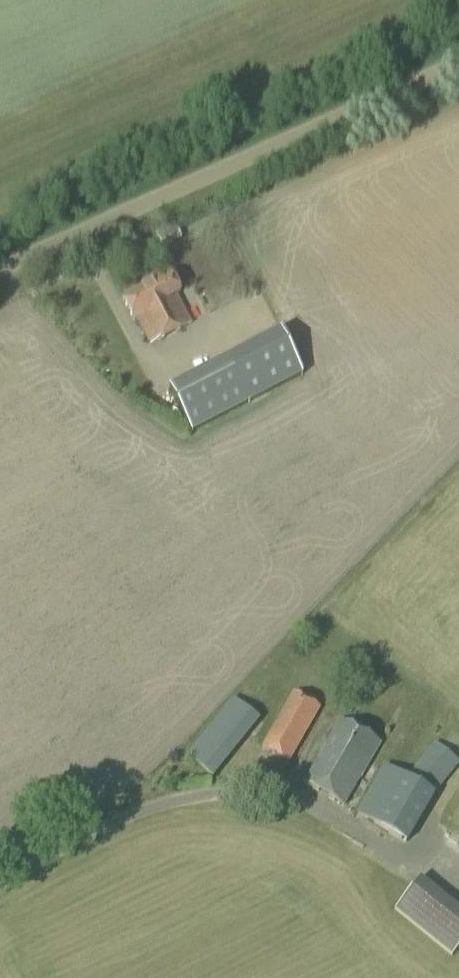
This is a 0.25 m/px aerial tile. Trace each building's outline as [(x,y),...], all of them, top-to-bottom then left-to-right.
[(175,223),(158,231),(166,247),(182,239),(175,223)] [(151,344),(190,323),(175,294),(180,292),(171,273),(123,299),(134,321),(138,319),(151,344)] [(186,297),(197,320),(209,314),(199,292),(186,297)] [(243,351),(273,339),(256,301),(227,313),(243,351)] [(168,388),(191,432),(250,402),(227,358),(168,388)] [(288,762),(320,707),(294,692),(262,747),(288,762)] [(247,709),(234,698),(188,756),(214,776),(260,719),(247,709)] [(344,805),(380,742),(340,719),(304,782),(344,805)] [(385,766),(358,814),(407,842),(434,794),(458,764),(434,744),(407,778),(385,766)] [(395,909),(452,955),(458,946),(458,909),(420,877),(395,909)]
